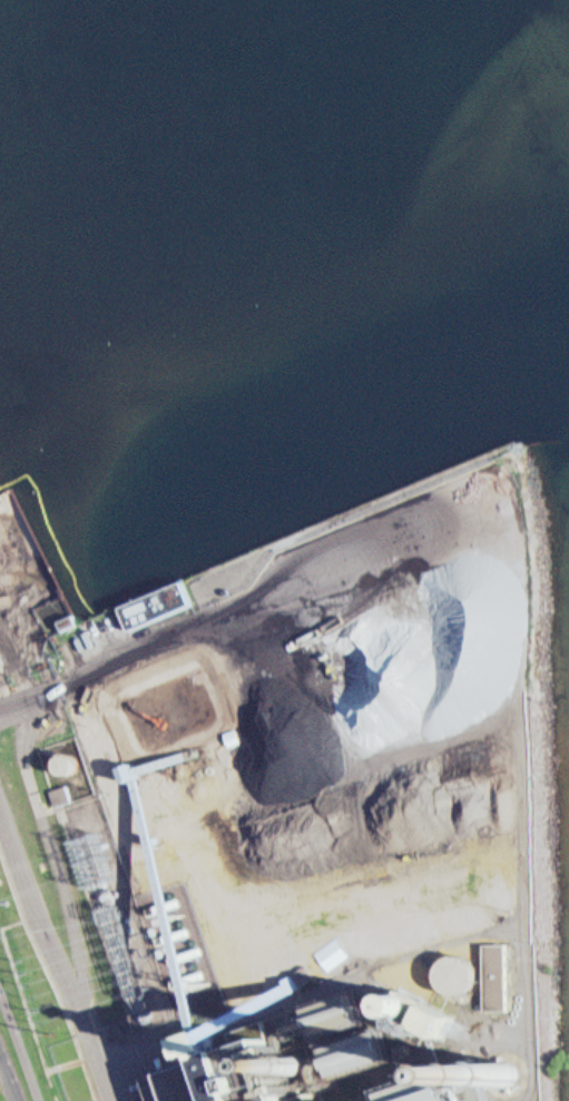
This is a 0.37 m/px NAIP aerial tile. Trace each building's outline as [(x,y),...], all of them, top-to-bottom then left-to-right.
[(143,627),(165,620),(159,600),(136,607),(143,627)] [(174,736),(162,714),(147,722),(160,744),(174,736)] [(75,800),(70,784),(55,790),(60,805),(75,800)] [(158,1100),(318,1100),(313,1082),(276,1079),(271,1059),(262,1048),(259,1034),(229,1041),(227,1061),(159,1078),(154,1082),(158,1100)]
